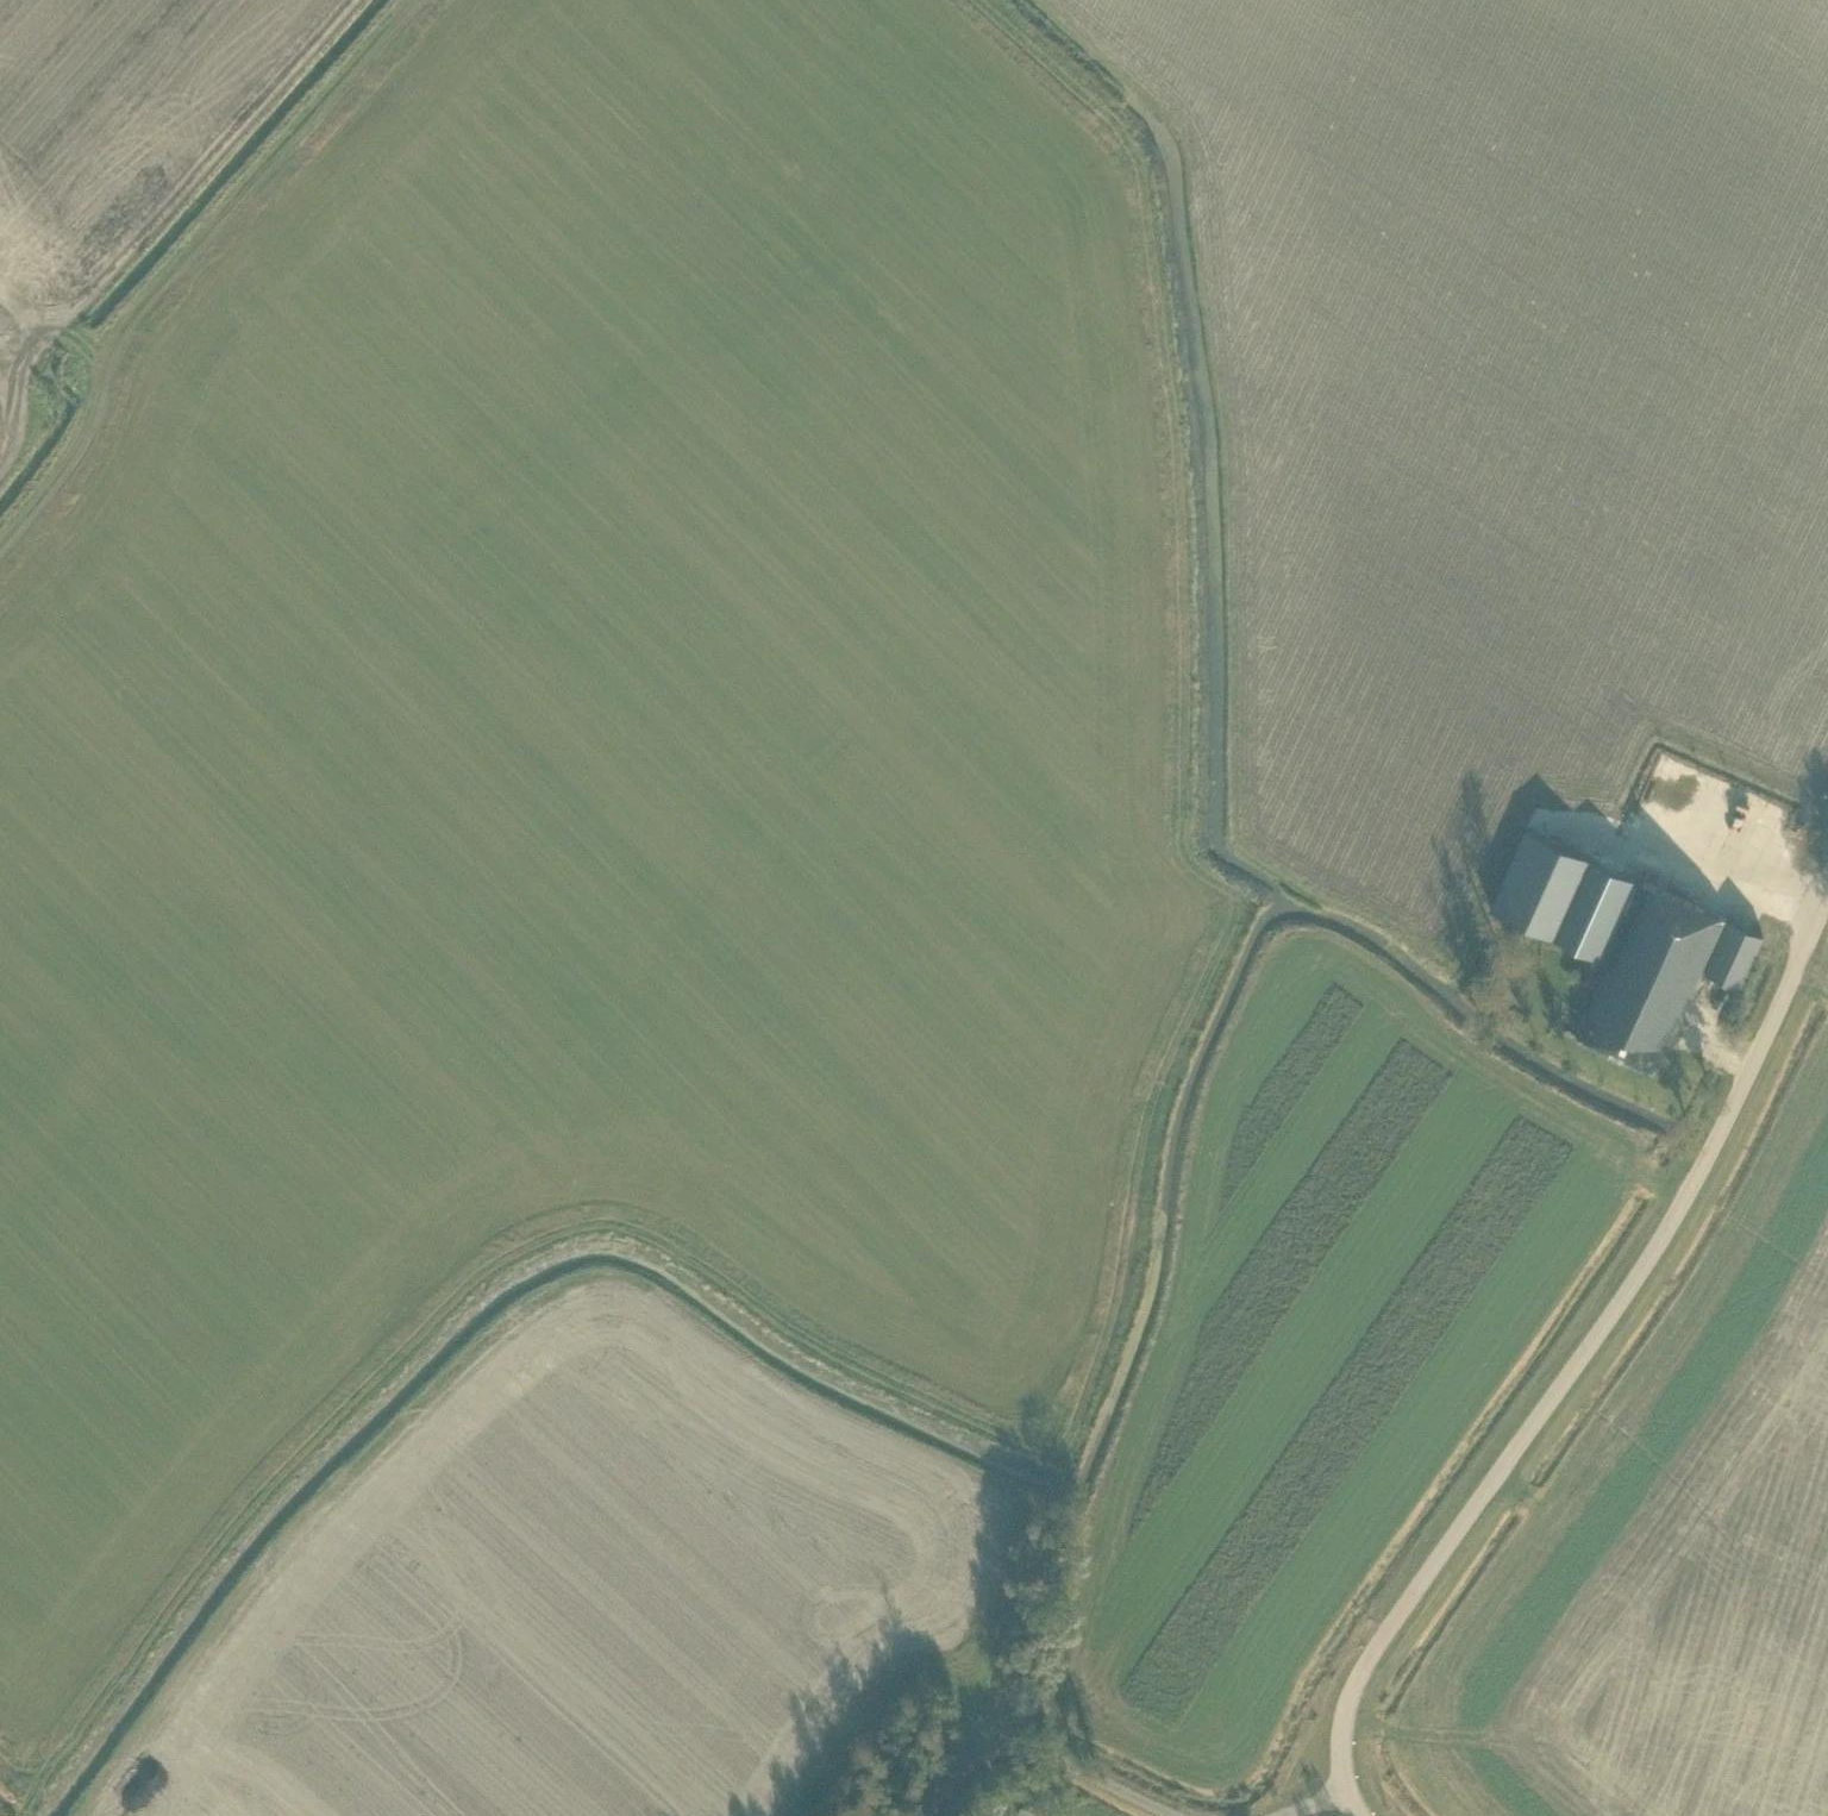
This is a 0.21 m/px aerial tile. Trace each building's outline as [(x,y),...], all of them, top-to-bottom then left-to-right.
[(1672,1041),(1728,918),(1531,830),(1495,910),(1610,961),(1596,992),(1598,994),(1590,1012),(1588,1010),(1577,1034),(1654,1069),(1667,1039),(1672,1041)] [(1739,985),(1763,934),(1729,919),(1706,971),(1739,985)]
